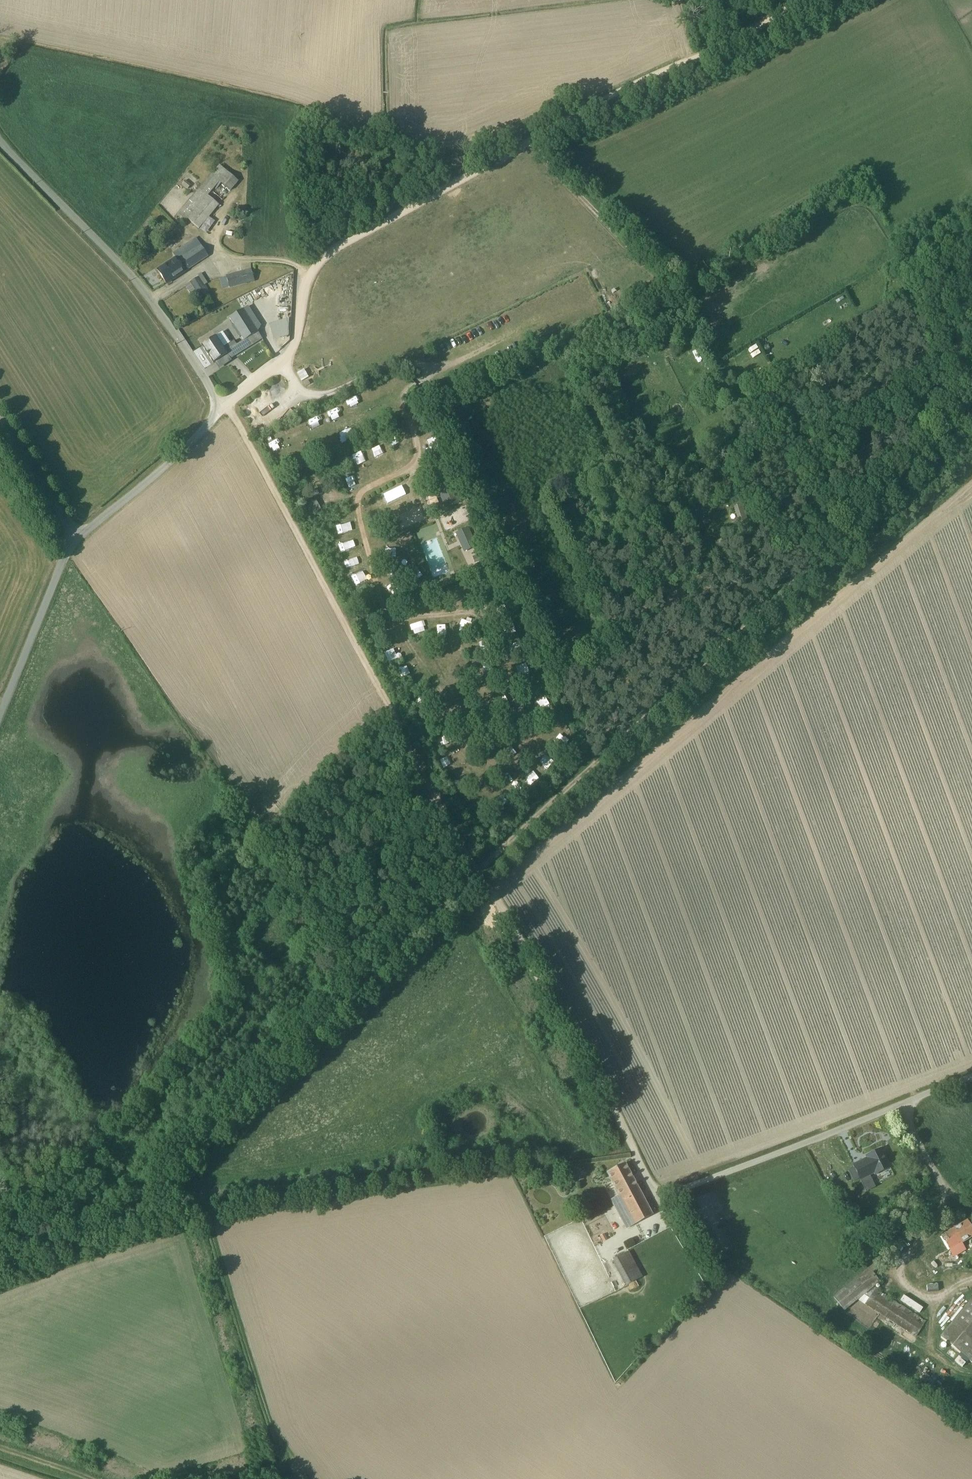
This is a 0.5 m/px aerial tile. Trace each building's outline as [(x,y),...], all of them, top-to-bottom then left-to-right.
[(187,220),(198,229),(218,206),(207,196),(219,182),(230,191),(238,182),(219,165),(176,216),(184,223),(187,220)] [(207,256),(195,238),(172,253),(175,258),(156,270),(165,284),(166,284),(207,256)] [(225,276),(229,289),(254,282),(250,269),(225,276)] [(207,284),(200,274),(197,276),(198,277),(184,286),(189,294),(194,291),(199,299),(208,293),(204,285),(207,284)] [(201,346),(212,364),(226,355),(230,360),(262,339),(257,332),(260,326),(247,306),(228,319),(243,341),(238,344),(235,341),(234,342),(233,341),(229,344),(222,332),(215,337),(201,346)] [(288,336),(288,319),(269,325),(273,340),(288,336)] [(310,427),(317,424),(313,416),(306,419),(310,427)] [(292,440),(303,435),(299,425),(288,430),(292,440)] [(338,433),(342,443),(354,438),(350,428),(338,433)] [(378,446),(369,449),(372,455),(380,451),(378,446)] [(402,448),(392,451),(396,461),(405,458),(402,448)] [(357,465),(366,461),(361,450),(352,454),(357,465)] [(348,487),(354,485),(352,477),(345,479),(348,487)] [(445,508),(459,502),(451,477),(436,482),(445,508)] [(303,519),(321,509),(316,500),(298,510),(303,519)] [(333,526),(335,534),(345,532),(343,523),(333,526)] [(457,528),(464,543),(466,549),(475,545),(472,539),(465,525),(457,528)] [(346,541),(336,544),(338,551),(348,548),(346,541)] [(384,548),(383,557),(395,557),(395,548),(384,548)] [(413,583),(422,576),(415,567),(407,574),(413,583)] [(363,571),(352,574),(354,584),(365,582),(363,571)] [(461,620),(461,629),(471,629),(472,621),(461,620)] [(424,621),(410,624),(413,634),(426,631),(424,621)] [(448,635),(448,625),(437,625),(437,635),(448,635)] [(383,652),(388,663),(397,659),(393,648),(383,652)] [(408,666),(398,669),(402,677),(411,674),(408,666)] [(559,734),(552,744),(561,750),(568,739),(559,734)] [(442,769),(452,765),(448,756),(439,760),(442,769)] [(530,785),(539,780),(534,771),(525,775),(530,785)] [(875,1175),(890,1167),(881,1149),(866,1156),(868,1160),(854,1167),(860,1179),(874,1172),(875,1175)] [(635,1223),(652,1215),(625,1164),(608,1172),(620,1194),(635,1223)] [(958,1258),(956,1254),(965,1249),(961,1242),(971,1236),(971,1228),(967,1220),(927,1244),(941,1268),(958,1258)] [(629,1252),(613,1260),(627,1285),(642,1277),(629,1252)] [(926,1321),(873,1287),(880,1282),(869,1268),(833,1296),(844,1311),(858,1300),(915,1337),(926,1321)] [(921,1313),(924,1307),(901,1296),(898,1302),(921,1313)] [(940,1337),(971,1363),(971,1297),(940,1337)] [(926,1379),(930,1374),(925,1368),(920,1372),(926,1379)]
